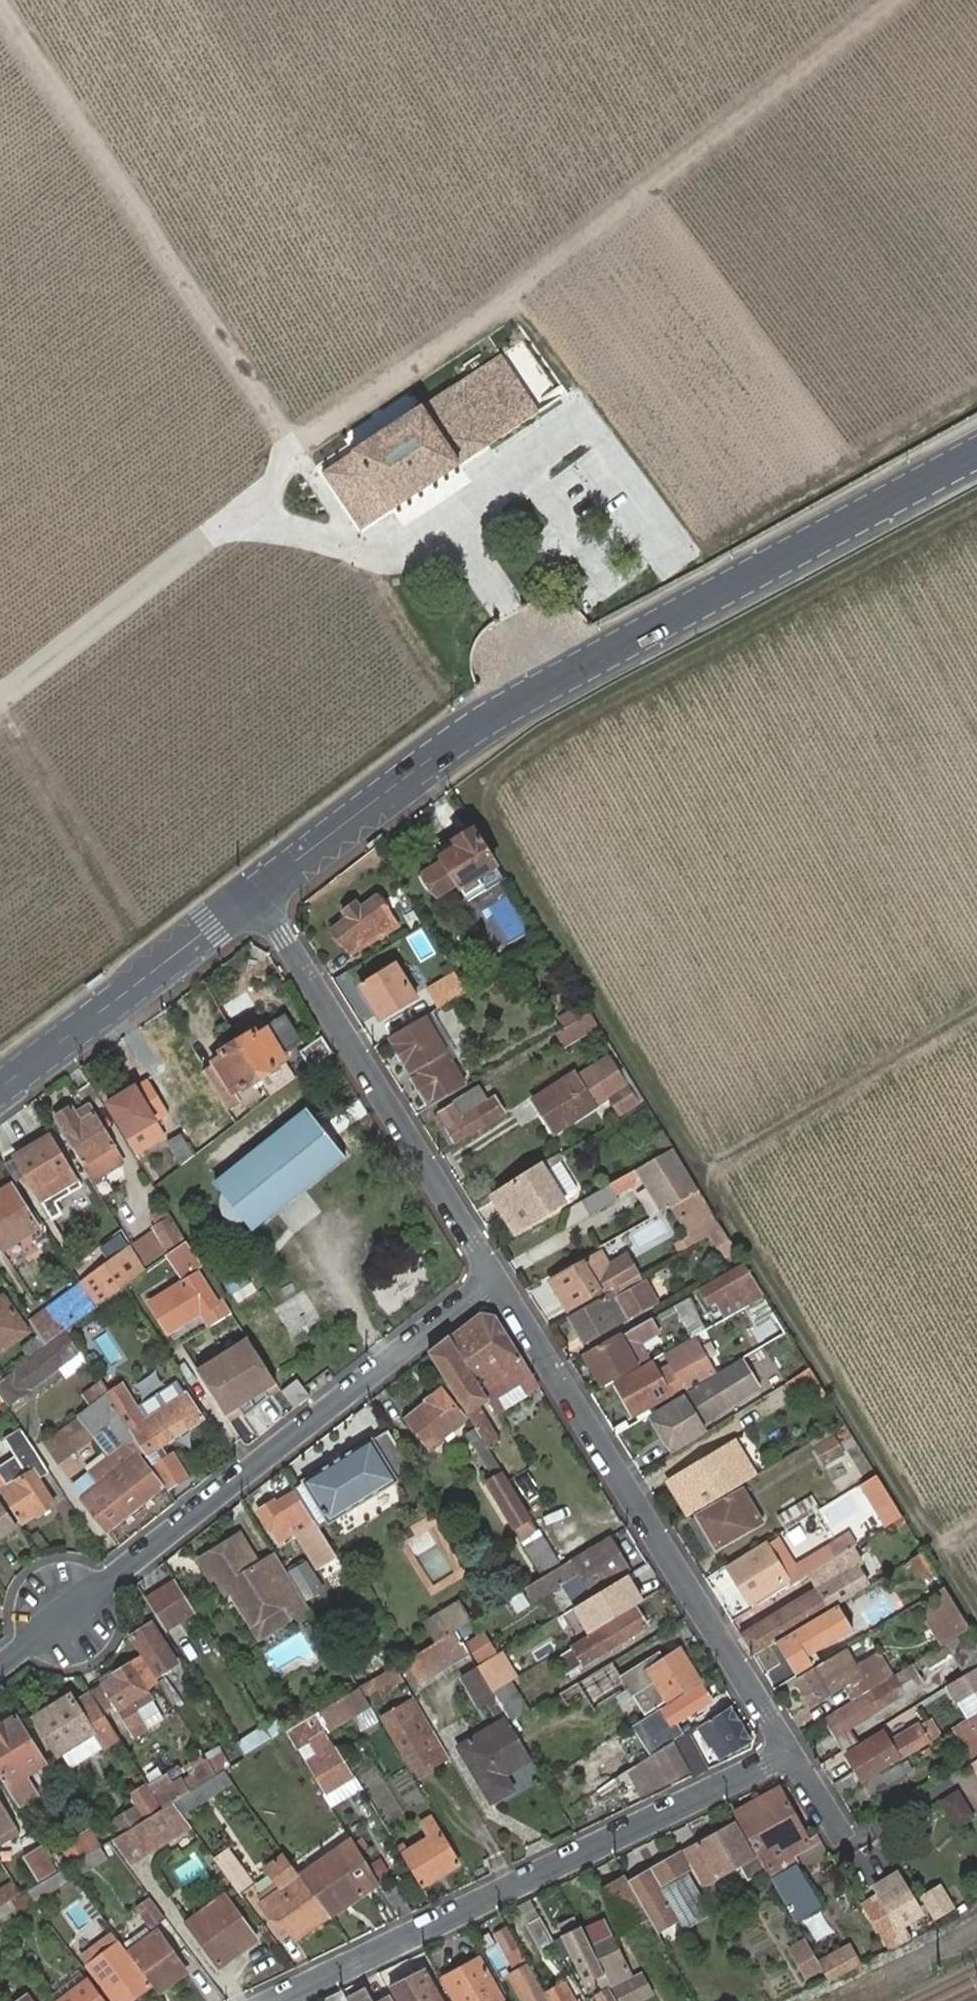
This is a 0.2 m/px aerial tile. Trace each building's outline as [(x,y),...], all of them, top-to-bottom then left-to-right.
[(499,350),(419,404),(411,393),(340,440),(346,448),(318,467),(359,528),(538,408),(499,350)] [(457,886),(463,896),(482,887),(486,892),(503,881),(473,832),(469,835),(469,834),(468,833),(467,832),(465,831),(464,831),(463,832),(456,836),(455,838),(455,839),(455,840),(455,841),(455,842),(456,843),(457,843),(453,845),(456,850),(441,859),(442,861),(421,875),(435,899),(457,886)] [(350,957),(365,947),(363,943),(367,940),(365,936),(366,933),(374,928),(379,936),(395,925),(378,900),(361,912),(355,905),(341,915),(346,921),(332,932),(350,957)] [(363,943),(365,947),(379,936),(374,928),(366,933),(365,936),(367,940),(363,943)] [(417,1004),(395,965),(359,986),(381,1024),(417,1004)] [(444,1008),(465,995),(454,977),(433,990),(444,1008)] [(567,984),(546,997),(565,1027),(585,1014),(567,984)] [(565,1027),(553,1034),(561,1047),(594,1027),(586,1014),(585,1014),(565,1027)] [(390,1042),(431,1110),(465,1089),(423,1021),(390,1042)] [(253,1035),(238,1045),(258,1078),(275,1069),(273,1066),(284,1059),(267,1033),(256,1039),(253,1035)] [(329,1055),(319,1040),(292,1058),(301,1074),(329,1055)] [(258,1078),(238,1045),(222,1055),(224,1059),(203,1074),(203,1076),(226,1112),(238,1104),(243,1109),(259,1095),(252,1082),(258,1078)] [(292,1058),(283,1064),(293,1079),(301,1074),(292,1058)] [(573,1075),(533,1100),(552,1132),(608,1098),(619,1115),(638,1103),(611,1058),(575,1079),(573,1075)] [(132,1136),(154,1123),(134,1090),(121,1097),(119,1096),(109,1102),(108,1105),(105,1107),(129,1146),(136,1142),(132,1136)] [(478,1092),(468,1098),(475,1110),(485,1104),(478,1092)] [(475,1110),(468,1098),(439,1116),(457,1144),(503,1115),(493,1100),(485,1104),(475,1110)] [(86,1108),(74,1116),(78,1123),(92,1116),(86,1108)] [(70,1110),(55,1119),(97,1187),(104,1182),(102,1178),(123,1164),(92,1116),(78,1123),(70,1110)] [(251,1231),(343,1157),(306,1110),(214,1185),(224,1198),(224,1199),(223,1201),(222,1205),(222,1208),(223,1211),(224,1213),(224,1214),(227,1216),(229,1218),(232,1219),(235,1220),(239,1220),(241,1219),(251,1231)] [(180,1165),(210,1144),(233,1124),(229,1117),(203,1134),(185,1145),(181,1142),(170,1149),(180,1165)] [(160,1134),(154,1123),(132,1136),(136,1142),(139,1146),(160,1134)] [(668,1146),(672,1144),(660,1125),(650,1132),(661,1151),(668,1146)] [(81,1188),(50,1137),(14,1159),(50,1220),(60,1214),(55,1204),(81,1188)] [(667,1203),(693,1186),(668,1146),(661,1151),(580,1201),(589,1216),(616,1200),(614,1196),(633,1184),(630,1179),(638,1175),(651,1197),(657,1193),(664,1205),(667,1203)] [(523,1230),(566,1203),(556,1187),(567,1179),(554,1159),(543,1166),(544,1168),(493,1200),(504,1216),(510,1212),(523,1230)] [(693,1186),(667,1203),(690,1241),(717,1225),(693,1186)] [(0,1250),(35,1229),(8,1187),(0,1192),(0,1250)] [(55,1204),(60,1214),(87,1197),(81,1188),(55,1204)] [(651,1197),(658,1208),(664,1205),(657,1193),(651,1197)] [(158,1228),(156,1231),(168,1250),(181,1242),(162,1211),(152,1216),(158,1228)] [(510,1212),(504,1216),(516,1235),(523,1230),(510,1212)] [(156,1231),(134,1245),(146,1264),(168,1250),(156,1231)] [(186,1246),(153,1267),(164,1285),(176,1278),(179,1281),(200,1267),(186,1246)] [(599,1296),(626,1280),(637,1273),(623,1252),(606,1262),(596,1247),(545,1279),(555,1296),(568,1315),(599,1296)] [(130,1250),(80,1286),(95,1310),(124,1288),(144,1272),(130,1250)] [(381,1315),(405,1307),(396,1282),(413,1276),(405,1253),(365,1266),(381,1315)] [(697,1287),(716,1316),(758,1288),(740,1260),(697,1287)] [(240,1269),(220,1282),(226,1291),(246,1277),(240,1269)] [(252,1286),(246,1277),(226,1291),(231,1299),(234,1297),(279,1370),(299,1357),(254,1285),(252,1286)] [(168,1336),(217,1306),(206,1290),(203,1292),(194,1279),(149,1307),(168,1336)] [(643,1308),(626,1280),(599,1296),(601,1299),(569,1319),(584,1344),(643,1308)] [(95,1310),(80,1286),(29,1323),(44,1347),(65,1331),(95,1310)] [(771,1338),(784,1330),(760,1290),(743,1301),(754,1319),(750,1322),(762,1344),(771,1338)] [(555,1296),(535,1308),(548,1327),(568,1315),(555,1296)] [(25,1335),(3,1298),(0,1300),(0,1350),(25,1335)] [(675,1305),(688,1337),(703,1330),(690,1299),(675,1305)] [(480,1315),(430,1355),(450,1387),(466,1413),(477,1431),(482,1440),(490,1434),(490,1433),(476,1411),(518,1385),(526,1395),(538,1388),(494,1318),(480,1315)] [(604,1382),(644,1359),(640,1354),(645,1350),(638,1340),(657,1329),(648,1317),(587,1354),(604,1382)] [(784,1330),(771,1338),(788,1365),(804,1356),(787,1328),(784,1330)] [(67,1334),(0,1384),(0,1389),(9,1402),(57,1366),(67,1380),(87,1365),(67,1334)] [(44,1347),(37,1338),(21,1349),(29,1358),(44,1347)] [(691,1339),(681,1345),(690,1359),(700,1353),(691,1339)] [(690,1359),(681,1345),(664,1356),(670,1365),(656,1374),(649,1365),(614,1386),(634,1416),(670,1395),(672,1399),(712,1374),(700,1353),(690,1359)] [(697,1426),(758,1387),(742,1361),(681,1398),(697,1426)] [(829,1396),(812,1368),(789,1382),(797,1395),(810,1386),(820,1402),(829,1396)] [(201,1420),(186,1394),(183,1395),(174,1382),(134,1407),(123,1388),(107,1398),(143,1454),(156,1446),(157,1448),(201,1420)] [(91,1405),(105,1394),(99,1384),(98,1383),(83,1394),(91,1405)] [(294,1412),(309,1400),(296,1383),(280,1394),(294,1412)] [(518,1385),(476,1411),(490,1433),(533,1407),(526,1395),(518,1385)] [(266,1399),(278,1391),(276,1387),(264,1395),(266,1399)] [(466,1413),(450,1387),(442,1391),(441,1390),(425,1402),(426,1404),(406,1419),(429,1450),(465,1422),(461,1417),(466,1413)] [(91,1405),(73,1419),(76,1422),(89,1438),(89,1439),(107,1461),(144,1508),(163,1493),(137,1459),(143,1454),(107,1398),(105,1394),(91,1405)] [(228,1423),(240,1415),(238,1411),(225,1419),(228,1423)] [(89,1438),(76,1422),(44,1445),(57,1463),(89,1439),(89,1438)] [(304,1481),(292,1488),(312,1521),(316,1526),(324,1521),(325,1523),(396,1481),(395,1479),(410,1470),(387,1430),(372,1439),(370,1438),(302,1478),(304,1481)] [(20,1525),(35,1517),(36,1518),(54,1507),(39,1482),(50,1476),(22,1431),(5,1441),(12,1455),(0,1465),(0,1476),(2,1480),(8,1489),(0,1493),(20,1525)] [(481,1455),(489,1451),(482,1440),(477,1431),(469,1436),(481,1455)] [(825,1461),(841,1452),(833,1438),(816,1448),(825,1461)] [(690,1516),(755,1476),(733,1440),(668,1480),(690,1516)] [(144,1456),(157,1448),(156,1446),(143,1454),(144,1456)] [(152,1469),(168,1493),(188,1481),(173,1456),(152,1469)] [(107,1461),(89,1476),(96,1485),(78,1499),(80,1501),(79,1504),(105,1536),(144,1508),(107,1461)] [(521,1472),(512,1477),(521,1492),(530,1486),(521,1472)] [(877,1473),(855,1486),(883,1530),(905,1517),(877,1473)] [(560,1566),(531,1519),(528,1521),(500,1477),(486,1485),(543,1577),(560,1566)] [(696,1516),(717,1550),(761,1522),(740,1488),(696,1516)] [(317,1566),(334,1556),(316,1526),(312,1521),(310,1522),(292,1493),(276,1502),(275,1500),(260,1509),(279,1540),(296,1531),(317,1566)] [(786,1530),(821,1508),(813,1494),(778,1517),(786,1530)] [(16,1532),(0,1507),(0,1542),(16,1532)] [(820,1529),(841,1520),(836,1508),(815,1517),(820,1529)] [(707,1557),(717,1550),(696,1516),(686,1523),(707,1557)] [(310,1611),(274,1553),(260,1561),(239,1531),(194,1563),(210,1586),(215,1583),(226,1599),(229,1598),(250,1626),(285,1609),(292,1622),(310,1611)] [(409,1542),(438,1581),(453,1570),(424,1531),(409,1542)] [(853,1538),(843,1544),(847,1551),(854,1547),(857,1546),(853,1538)] [(790,1586),(775,1562),(788,1554),(783,1546),(779,1545),(776,1540),(729,1570),(742,1590),(750,1602),(755,1599),(758,1605),(790,1586)] [(543,1577),(525,1588),(534,1601),(580,1573),(593,1593),(629,1573),(610,1541),(592,1551),(590,1548),(560,1566),(543,1577)] [(802,1578),(816,1570),(847,1551),(843,1544),(832,1550),(831,1547),(797,1569),(802,1578)] [(855,1594),(872,1584),(859,1564),(863,1562),(854,1547),(847,1551),(816,1570),(826,1587),(765,1624),(742,1638),(753,1656),(787,1636),(855,1594)] [(933,1592),(943,1585),(924,1553),(914,1559),(920,1570),(933,1592)] [(775,1562),(790,1586),(802,1578),(797,1569),(788,1554),(775,1562)] [(914,1574),(920,1570),(914,1559),(907,1563),(914,1574)] [(321,1589),(305,1562),(289,1571),(305,1598),(321,1589)] [(914,1574),(907,1563),(887,1575),(898,1593),(918,1580),(914,1574)] [(727,1567),(706,1579),(721,1603),(742,1590),(729,1570),(727,1567)] [(758,1605),(754,1607),(765,1624),(826,1587),(816,1570),(802,1578),(790,1586),(758,1605)] [(591,1631),(633,1606),(641,1602),(626,1578),(575,1609),(589,1633),(591,1631)] [(924,1616),(942,1644),(950,1638),(972,1625),(946,1583),(943,1585),(933,1592),(932,1593),(940,1606),(924,1616)] [(175,1584),(146,1602),(163,1629),(192,1611),(175,1584)] [(855,1594),(787,1636),(797,1653),(812,1644),(828,1635),(866,1612),(855,1594)] [(466,1624),(467,1623),(457,1605),(424,1624),(434,1643),(454,1631),(466,1624)] [(292,1622),(285,1609),(250,1626),(259,1641),(292,1622)] [(566,1677),(647,1627),(636,1610),(555,1660),(566,1677)] [(488,1660),(466,1624),(454,1631),(469,1655),(476,1667),(488,1660)] [(132,1637),(156,1676),(176,1665),(151,1625),(132,1637)] [(972,1625),(950,1638),(964,1659),(958,1663),(965,1674),(976,1666),(976,1633),(972,1625)] [(832,1642),(838,1651),(857,1639),(852,1630),(832,1642)] [(434,1643),(403,1662),(417,1685),(469,1655),(454,1631),(434,1643)] [(832,1642),(828,1635),(812,1644),(822,1661),(838,1651),(832,1642)] [(488,1660),(476,1667),(477,1669),(491,1691),(510,1680),(519,1674),(505,1650),(488,1660)] [(623,1679),(613,1663),(579,1683),(561,1694),(570,1709),(588,1697),(595,1708),(615,1695),(628,1687),(636,1700),(645,1715),(700,1681),(682,1652),(665,1662),(661,1655),(623,1679)] [(851,1681),(860,1694),(867,1690),(891,1676),(879,1654),(855,1667),(845,1653),(798,1682),(812,1704),(842,1686),(851,1681)] [(891,1676),(867,1690),(868,1693),(827,1718),(836,1735),(847,1728),(923,1682),(916,1670),(929,1662),(924,1655),(891,1676)] [(102,1685),(133,1735),(146,1726),(130,1700),(147,1690),(130,1663),(113,1674),(115,1676),(102,1685)] [(958,1698),(976,1687),(976,1666),(965,1674),(950,1683),(958,1698)] [(394,1668),(357,1689),(363,1699),(400,1677),(394,1668)] [(491,1691),(477,1669),(461,1679),(478,1708),(487,1703),(493,1714),(502,1709),(491,1691)] [(510,1680),(491,1691),(502,1709),(511,1724),(530,1712),(510,1680)] [(851,1681),(842,1686),(850,1701),(860,1694),(851,1681)] [(701,1684),(684,1695),(688,1698),(653,1721),(662,1734),(712,1703),(701,1684)] [(628,1687),(615,1695),(623,1708),(636,1700),(628,1687)] [(398,1710),(414,1700),(406,1688),(391,1698),(398,1710)] [(357,1689),(318,1713),(329,1731),(369,1707),(363,1699),(357,1689)] [(119,1739),(91,1693),(74,1703),(69,1696),(34,1718),(57,1757),(93,1734),(102,1750),(119,1739)] [(448,1756),(414,1700),(398,1710),(384,1719),(415,1770),(432,1759),(434,1764),(448,1756)] [(701,1728),(713,1747),(715,1746),(723,1759),(751,1742),(731,1710),(701,1728)] [(327,1790),(352,1776),(326,1733),(329,1731),(318,1713),(286,1733),(296,1751),(310,1743),(318,1756),(310,1761),(327,1790)] [(958,1724),(955,1726),(972,1754),(976,1752),(976,1713),(958,1724)] [(16,1802),(33,1792),(22,1774),(43,1762),(14,1716),(0,1725),(0,1771),(7,1782),(4,1784),(16,1802)] [(278,1718),(234,1744),(243,1759),(287,1732),(278,1718)] [(504,1775),(530,1759),(507,1722),(460,1748),(492,1801),(513,1789),(504,1775)] [(895,1763),(929,1742),(919,1724),(885,1744),(878,1735),(848,1754),(862,1777),(893,1759),(895,1763)] [(847,1728),(836,1735),(845,1748),(855,1742),(847,1728)] [(687,1732),(675,1739),(696,1776),(708,1770),(687,1732)] [(689,1770),(672,1741),(628,1768),(642,1794),(689,1770)] [(203,1754),(182,1766),(193,1787),(215,1776),(203,1754)] [(432,1759),(415,1770),(420,1778),(437,1768),(434,1764),(432,1759)] [(871,1795),(905,1774),(899,1765),(866,1785),(871,1795)] [(181,1796),(172,1802),(181,1815),(231,1782),(223,1771),(181,1796)] [(327,1790),(323,1793),(331,1808),(362,1788),(354,1775),(352,1776),(327,1790)] [(170,1778),(150,1790),(162,1809),(172,1802),(181,1796),(170,1778)] [(144,1820),(158,1811),(142,1783),(127,1792),(144,1820)] [(766,1870),(796,1922),(823,1908),(797,1861),(792,1864),(786,1854),(792,1851),(811,1841),(783,1788),(734,1814),(752,1845),(766,1870)] [(958,1789),(938,1801),(953,1827),(973,1815),(958,1789)] [(21,1832),(0,1798),(0,1844),(21,1832)] [(172,1802),(162,1809),(158,1811),(144,1820),(140,1822),(121,1834),(116,1837),(134,1862),(190,1827),(181,1815),(172,1802)] [(111,1817),(121,1834),(140,1822),(130,1806),(111,1817)] [(405,1843),(398,1847),(420,1886),(459,1864),(431,1818),(422,1823),(431,1839),(409,1851),(405,1843)] [(734,1824),(684,1851),(702,1884),(739,1865),(748,1880),(766,1870),(752,1845),(748,1847),(734,1824)] [(102,1845),(92,1828),(63,1846),(73,1863),(75,1862),(99,1847),(102,1845)] [(350,1838),(344,1828),(291,1865),(298,1875),(350,1838)] [(378,1882),(350,1838),(298,1875),(328,1917),(378,1882)] [(43,1846),(25,1858),(40,1883),(59,1871),(43,1846)] [(99,1847),(75,1862),(84,1876),(108,1861),(99,1847)] [(227,1849),(213,1859),(240,1895),(254,1886),(227,1849)] [(797,1861),(792,1851),(786,1854),(792,1864),(797,1861)] [(647,1916),(655,1930),(676,1919),(682,1930),(710,1914),(694,1886),(696,1885),(678,1853),(627,1881),(647,1916)] [(181,1886),(206,1872),(197,1855),(172,1870),(181,1886)] [(298,1875),(291,1865),(284,1855),(266,1867),(276,1880),(259,1893),(264,1901),(260,1904),(277,1928),(283,1924),(294,1941),(328,1917),(298,1875)] [(40,1883),(21,1895),(32,1908),(46,1897),(51,1903),(76,1885),(67,1867),(59,1871),(40,1883)] [(910,1907),(892,1875),(869,1888),(876,1899),(862,1907),(881,1938),(902,1926),(910,1921),(904,1910),(910,1907)] [(647,1916),(627,1881),(606,1893),(625,1928),(647,1916)] [(0,1891),(0,1908),(21,1895),(14,1882),(0,1891)] [(940,1884),(920,1896),(935,1922),(956,1910),(940,1884)] [(166,1918),(152,1898),(140,1907),(154,1927),(166,1918)] [(239,1943),(251,1934),(225,1898),(188,1924),(219,1966),(243,1949),(239,1943)] [(519,1904),(527,1922),(540,1915),(531,1899),(519,1904)] [(555,1944),(540,1915),(527,1922),(545,1956),(558,1950),(555,1944)] [(622,2000),(639,2000),(653,1993),(641,1970),(631,1974),(603,1920),(582,1929),(622,2000)] [(889,1951),(911,1941),(902,1926),(881,1938),(889,1951)] [(131,1940),(136,1947),(153,1934),(148,1928),(131,1940)] [(562,1940),(569,1955),(572,1954),(586,1981),(599,2000),(622,2000),(582,1929),(562,1940)] [(92,1960),(117,1943),(120,1940),(113,1931),(86,1952),(92,1960)] [(136,1947),(128,1952),(158,1992),(186,1972),(156,1932),(153,1934),(136,1947)] [(256,1941),(251,1934),(239,1943),(243,1949),(256,1941)] [(785,1947),(789,1954),(808,1942),(804,1936),(785,1947)] [(558,1950),(563,1958),(569,1955),(562,1940),(555,1944),(558,1950)] [(819,1962),(808,1942),(789,1954),(805,1979),(823,1968),(819,1962)] [(112,2000),(127,2000),(149,1985),(117,1943),(92,1960),(86,1952),(80,1957),(86,1965),(112,2000)] [(848,1947),(819,1962),(823,1968),(829,1980),(858,1966),(848,1947)] [(478,1957),(441,1977),(454,2000),(502,2000),(478,1957)] [(390,1987),(397,2000),(439,2000),(424,1970),(390,1987)] [(545,1993),(550,2000),(582,2000),(581,1998),(584,1997),(574,1979),(563,1984),(545,1993)] [(83,1981),(57,2000),(99,2000),(83,1981)] [(365,1987),(349,1996),(352,2000),(374,2000),(365,1987)] [(524,1999),(526,2000),(550,2000),(545,1993),(543,1988),(524,1999)] [(342,1989),(322,1998),(324,2000),(349,2000),(342,1989)]
